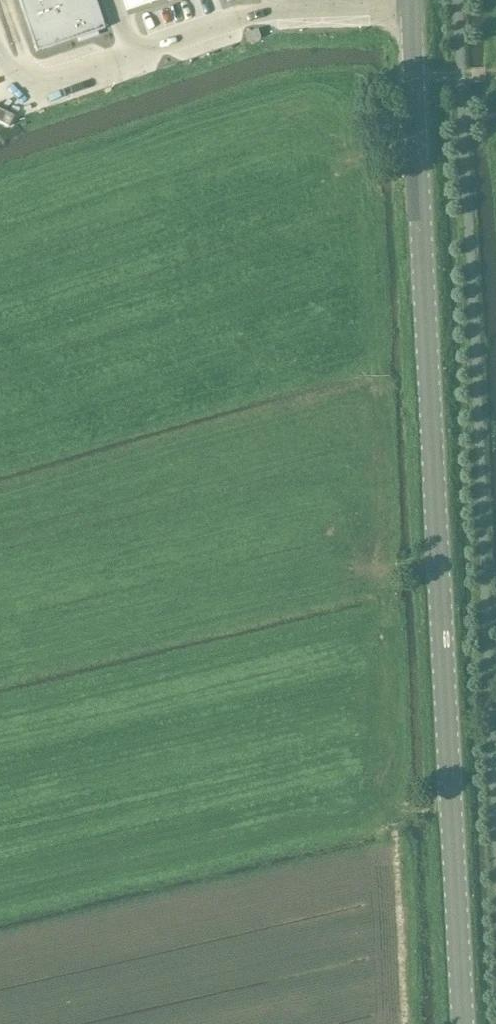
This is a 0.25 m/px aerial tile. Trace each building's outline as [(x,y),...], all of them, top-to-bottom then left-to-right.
[(36,52),(105,29),(95,0),(19,0),(36,52)] [(127,11),(158,0),(123,0),(127,11)] [(245,34),(248,43),(262,39),(259,29),(245,34)] [(8,127),(14,116),(0,110),(0,123),(8,127)]
